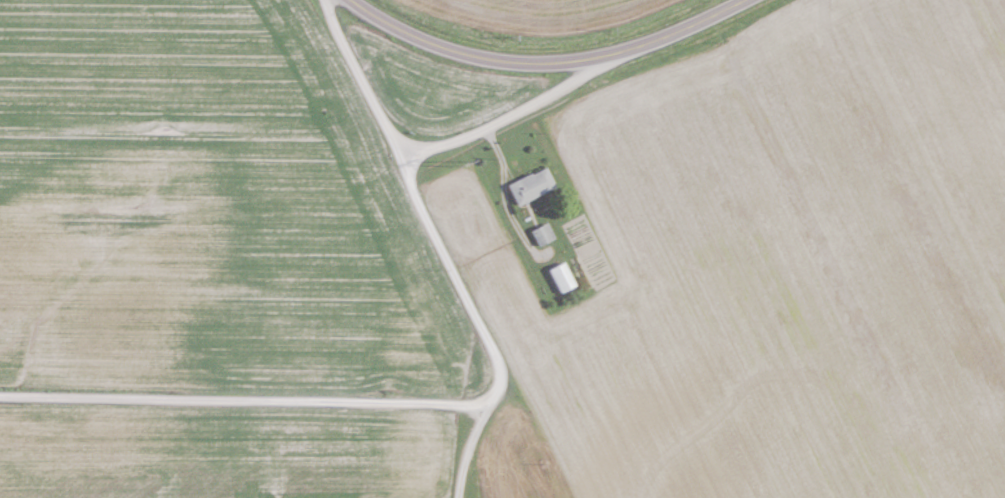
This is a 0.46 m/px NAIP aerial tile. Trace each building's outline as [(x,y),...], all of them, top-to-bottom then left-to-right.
[(556,187),(547,167),(508,184),(518,204),(556,187)] [(540,246),(556,237),(548,222),(532,231),(540,246)] [(562,292),(576,285),(565,261),(550,268),(562,292)]
